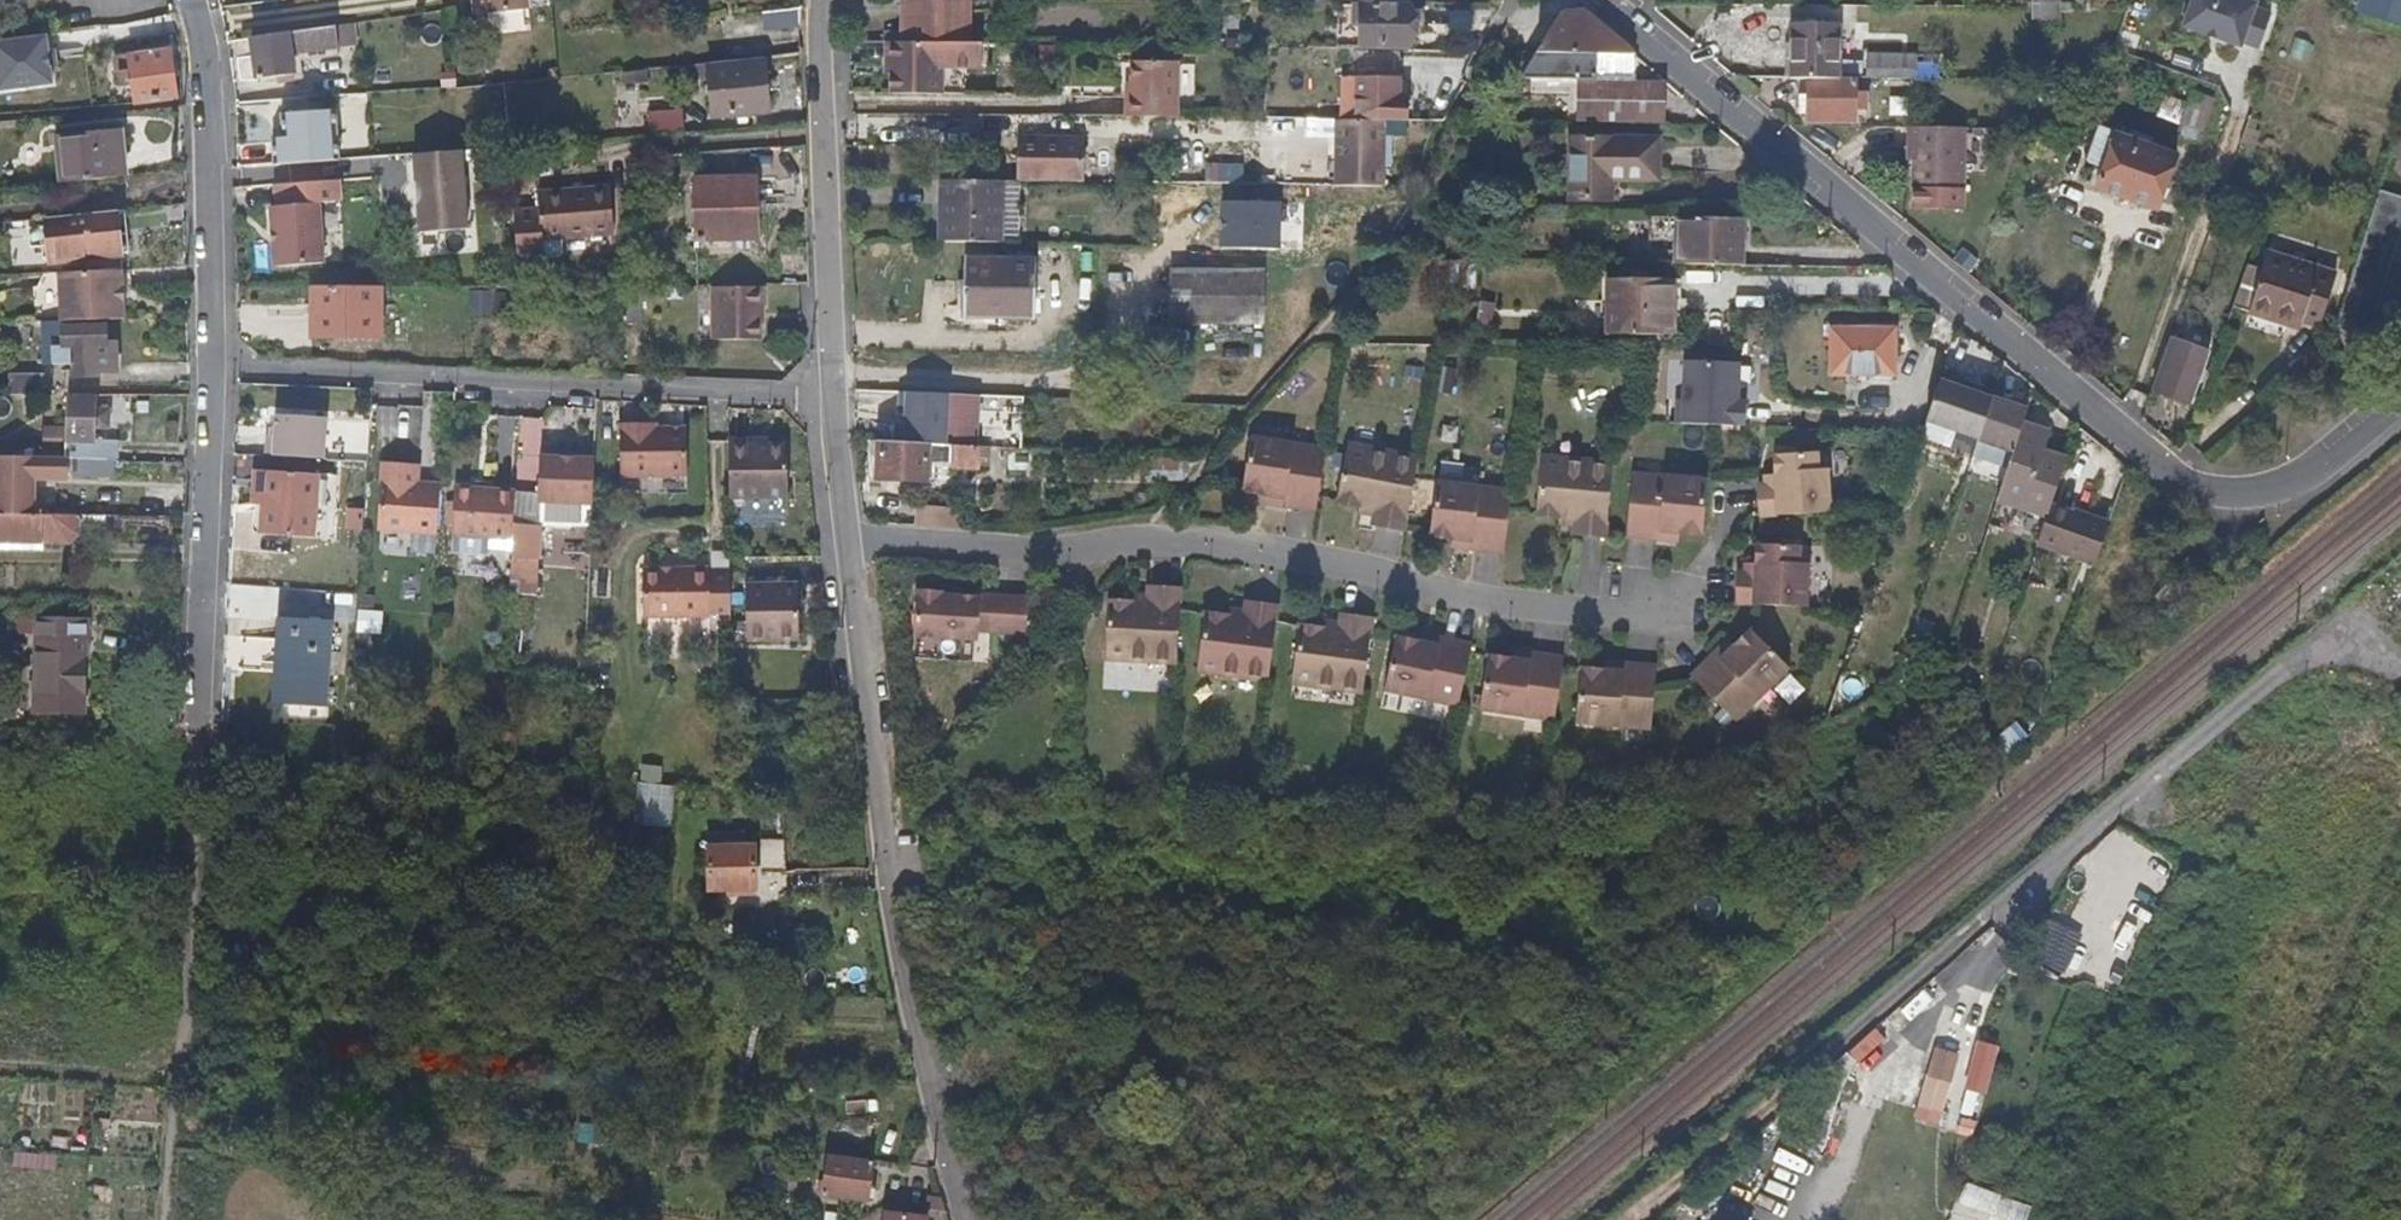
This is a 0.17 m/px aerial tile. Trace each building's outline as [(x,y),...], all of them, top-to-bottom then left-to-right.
[(516,5),(515,0),(464,0),(465,10),(516,5)] [(943,41),(966,42),(967,0),(903,0),(902,40),(943,41)] [(2028,22),(2056,21),(2056,0),(2028,0),(2028,22)] [(2099,8),(2134,8),(2137,0),(2099,0),(2099,8)] [(2185,28),(2241,48),(2242,45),(2259,51),(2271,16),(2254,11),(2256,6),(2240,0),(2195,0),(2185,28)] [(2356,7),(2400,21),(2400,0),(2358,0),(2356,7)] [(1419,24),(1420,3),(1356,1),(1355,23),(1360,23),(1359,42),(1405,44),(1406,24),(1419,24)] [(803,26),(802,6),(764,10),(766,29),(803,26)] [(1602,54),(1635,52),(1584,8),(1579,8),(1560,11),(1559,13),(1551,28),(1535,53),(1602,54)] [(290,31),(253,37),(260,80),(297,74),(294,54),(298,53),(341,46),(337,23),(335,24),(301,29),(290,31)] [(1799,26),(1797,79),(1805,79),(1812,79),(1846,80),(1848,26),(1799,26)] [(902,40),(887,40),(887,61),(893,61),(893,92),(943,92),(943,65),(983,65),(983,42),(982,42),(966,42),(943,41),(902,40)] [(341,46),(298,53),(299,61),(342,54),(341,46)] [(1402,76),(1403,49),(1363,48),(1359,48),(1358,78),(1402,78),(1402,76)] [(1636,79),(1637,54),(1635,52),(1602,54),(1535,53),(1522,74),(1545,76),(1579,77),(1636,79)] [(137,104),(180,100),(173,53),(131,59),(137,104)] [(770,108),(766,56),(709,61),(714,113),(770,108)] [(1127,96),(1126,116),(1176,117),(1178,117),(1179,61),(1134,60),(1134,84),(1133,96),(1127,96)] [(668,76),(668,64),(647,66),(648,77),(668,76)] [(1875,80),(1921,81),(1922,64),(1875,65),(1875,80)] [(1402,102),(1402,78),(1358,78),(1345,77),(1344,118),(1379,118),(1382,118),(1409,119),(1409,102),(1402,102)] [(1846,80),(1812,79),(1812,121),(1860,121),(1860,109),(1874,109),(1875,90),(1861,90),(1860,80),(1846,80)] [(1660,120),(1661,83),(1576,80),(1575,118),(1660,120)] [(2192,96),(2181,127),(2205,135),(2216,104),(2192,96)] [(2174,124),(2181,103),(2163,97),(2156,117),(2174,124)] [(282,114),(286,164),(340,160),(336,109),(282,114)] [(653,134),(684,131),(683,110),(653,112),(653,134)] [(1381,186),(1382,118),(1379,118),(1344,118),(1333,118),(1332,186),(1378,186),(1381,186)] [(1970,193),(1971,129),(1913,128),(1912,148),(1918,149),(1918,192),(1970,193)] [(2156,209),(2177,158),(2102,130),(2088,161),(2102,168),(2094,187),(2156,209)] [(55,136),(59,184),(114,179),(125,178),(121,131),(55,136)] [(1024,182),(1084,182),(1084,139),(1019,138),(1020,182),(1024,182)] [(1659,178),(1659,140),(1574,138),(1573,198),(1623,198),(1624,178),(1659,178)] [(419,204),(420,231),(467,227),(464,150),(416,153),(417,180),(420,180),(422,204),(419,204)] [(756,178),(694,179),(696,239),(757,237),(756,178)] [(941,180),(940,241),(990,242),(1002,242),(1003,181),(990,181),(941,180)] [(526,252),(545,251),(544,236),(562,235),(616,232),(613,185),(541,190),(541,201),(523,202),(526,252)] [(2336,328),(2361,336),(2366,338),(2388,271),(2400,231),(2400,197),(2380,190),(2362,247),(2356,264),(2336,328)] [(276,244),(273,244),(275,266),(323,263),(320,203),(271,207),(272,230),(275,230),(276,244)] [(124,214),(89,216),(90,224),(49,227),(51,263),(127,256),(124,214)] [(1720,263),(1742,264),(1743,217),(1685,215),(1677,215),(1676,263),(1684,263),(1720,263)] [(544,236),(545,251),(558,250),(563,246),(562,235),(544,236)] [(2248,306),(2282,319),(2284,312),(2298,316),(2317,323),(2334,275),(2268,251),(2248,306)] [(965,255),(964,281),(964,319),(1036,320),(1037,256),(965,255)] [(1263,325),(1265,268),(1173,267),(1172,324),(1263,325)] [(58,274),(61,321),(65,321),(123,319),(121,271),(58,274)] [(1660,307),(1665,307),(1665,279),(1638,279),(1638,271),(1624,271),(1624,279),(1600,278),(1599,306),(1660,307)] [(37,312),(50,312),(50,279),(37,279),(37,312)] [(392,285),(327,285),(326,333),(392,333),(392,285)] [(760,287),(708,287),(708,340),(756,340),(757,312),(760,311),(760,287)] [(1664,336),(1665,307),(1660,307),(1599,306),(1599,334),(1664,336)] [(2284,312),(2282,319),(2295,324),(2298,316),(2284,312)] [(65,348),(65,328),(65,321),(61,321),(40,321),(41,361),(53,361),(53,348),(65,348)] [(108,328),(65,328),(65,348),(53,348),(53,361),(74,362),(74,374),(99,375),(99,370),(99,348),(108,348),(108,328)] [(1896,353),(1896,331),(1831,329),(1829,376),(1889,377),(1890,353),(1896,353)] [(2164,354),(2151,390),(2191,405),(2209,354),(2170,339),(2164,354)] [(99,348),(99,370),(117,370),(117,348),(108,348),(99,348)] [(1739,423),(1741,359),(1675,356),(1673,421),(1739,423)] [(41,393),(41,373),(10,372),(10,393),(41,393)] [(1981,426),(1990,400),(1937,380),(1932,394),(1923,419),(1977,438),(1981,426)] [(71,455),(71,457),(97,458),(117,459),(120,459),(120,444),(98,443),(99,429),(113,429),(113,410),(99,410),(99,396),(71,396),(71,424),(71,455)] [(2013,452),(2023,425),(2025,419),(2027,414),(1990,400),(1981,426),(1977,438),(2013,452)] [(291,459),(324,461),(327,420),(276,416),(274,437),(267,437),(266,456),(291,459)] [(71,455),(71,424),(44,424),(45,454),(71,455)] [(673,425),(638,425),(637,478),(702,478),(702,431),(673,430),(673,425)] [(2048,517),(2052,505),(2063,474),(2065,468),(2034,457),(2043,433),(2023,425),(2013,452),(2009,465),(1997,500),(2048,517)] [(1316,450),(1317,444),(1243,431),(1240,446),(1279,448),(1316,450)] [(2009,465),(2013,452),(1977,438),(1972,452),(2009,465)] [(1408,456),(1409,453),(1382,447),(1337,439),(1335,452),(1356,453),(1408,456)] [(893,441),(877,440),(876,475),(924,477),(925,463),(977,464),(977,444),(951,443),(893,441)] [(767,443),(745,442),(745,451),(744,500),(801,501),(801,451),(783,451),(766,449),(767,443)] [(1279,448),(1240,446),(1239,451),(1233,486),(1246,488),(1256,490),(1268,492),(1267,500),(1277,502),(1306,506),(1314,462),(1316,450),(1279,448)] [(1803,479),(1823,480),(1823,466),(1813,466),(1812,449),(1769,451),(1769,471),(1770,477),(1803,479)] [(1362,521),(1394,527),(1396,514),(1408,458),(1408,456),(1356,453),(1335,452),(1326,498),(1349,502),(1349,506),(1364,508),(1363,514),(1362,521)] [(71,457),(71,455),(45,454),(0,454),(0,513),(9,514),(33,515),(35,477),(71,478),(71,457)] [(1147,454),(1145,478),(1186,480),(1187,456),(1147,454)] [(1604,467),(1605,461),(1533,454),(1532,463),(1571,465),(1604,467)] [(117,459),(97,458),(96,474),(120,475),(120,463),(120,459),(117,459)] [(601,508),(604,463),(542,461),(541,505),(601,508)] [(1598,523),(1604,467),(1571,465),(1532,463),(1526,513),(1550,515),(1550,519),(1565,520),(1565,524),(1598,526),(1598,523)] [(436,536),(439,488),(418,487),(418,468),(382,467),(380,533),(436,536)] [(259,504),(261,471),(251,470),(249,503),(259,504)] [(316,476),(261,471),(259,504),(257,534),(311,539),(316,476)] [(1628,529),(1632,473),(1623,473),(1618,528),(1623,529),(1628,529)] [(1666,532),(1693,534),(1697,500),(1699,480),(1632,473),(1628,529),(1640,530),(1653,531),(1666,532)] [(1809,510),(1824,510),(1823,480),(1803,479),(1770,477),(1770,480),(1759,480),(1753,480),(1754,513),(1809,510)] [(1466,548),(1494,551),(1498,520),(1468,518),(1449,516),(1450,491),(1451,482),(1427,479),(1419,534),(1442,537),(1455,538),(1454,546),(1466,548)] [(1500,505),(1502,489),(1476,485),(1451,482),(1450,491),(1449,516),(1468,518),(1498,520),(1500,505)] [(513,540),(516,491),(456,488),(454,537),(455,537),(491,539),(513,540)] [(1268,492),(1256,490),(1254,498),(1267,500),(1268,492)] [(2037,545),(2089,564),(2104,521),(2087,514),(2085,517),(2052,505),(2048,517),(2042,533),(2037,545)] [(1348,512),(1363,514),(1364,508),(1349,506),(1348,512)] [(362,529),(363,508),(347,507),(346,528),(362,529)] [(46,515),(33,515),(9,514),(0,513),(0,548),(45,548),(74,548),(78,544),(79,515),(46,515)] [(2104,521),(2089,564),(2094,566),(2109,523),(2104,521)] [(1597,537),(1598,526),(1565,524),(1565,526),(1564,534),(1597,537)] [(1652,540),(1653,531),(1640,530),(1639,539),(1652,540)] [(1692,543),(1693,534),(1666,532),(1653,531),(1652,540),(1692,543)] [(491,539),(455,537),(454,555),(491,556),(491,539)] [(1455,538),(1442,537),(1441,545),(1454,546),(1455,538)] [(1789,590),(1795,590),(1797,562),(1787,561),(1788,544),(1745,541),(1744,560),(1743,570),(1733,569),(1725,569),(1724,585),(1789,590)] [(540,546),(539,563),(578,566),(579,549),(540,546)] [(743,606),(743,563),(722,562),(722,560),(655,559),(655,607),(721,607),(721,606),(743,606)] [(1743,570),(1744,560),(1733,560),(1733,569),(1743,570)] [(1170,611),(1172,579),(1140,578),(1139,584),(1139,590),(1124,589),(1123,592),(1099,592),(1097,630),(1125,632),(1169,636),(1170,611)] [(907,582),(905,613),(942,616),(970,619),(972,589),(932,586),(933,583),(907,582)] [(1723,601),(1795,605),(1795,590),(1789,590),(1724,585),(1723,601)] [(981,620),(982,587),(972,586),(972,589),(970,619),(981,620)] [(794,597),(794,588),(758,587),(757,642),(811,643),(811,598),(794,597)] [(991,621),(1017,623),(1018,589),(982,587),(981,620),(991,621)] [(812,588),(794,588),(794,597),(811,598),(812,588)] [(1266,623),(1270,596),(1237,592),(1236,598),(1236,605),(1219,603),(1219,606),(1195,603),(1191,638),(1237,643),(1263,645),(1266,623)] [(1358,654),(1364,610),(1332,605),(1331,612),(1330,618),(1314,616),(1313,619),(1291,616),(1286,647),(1293,648),(1342,652),(1358,654)] [(354,609),(353,633),(379,633),(380,609),(354,609)] [(942,616),(905,613),(904,627),(923,628),(969,630),(970,622),(970,619),(942,616)] [(330,640),(330,622),(275,619),(272,702),(324,705),(327,676),(339,677),(341,641),(330,640)] [(89,622),(16,620),(15,637),(40,638),(37,716),(85,718),(89,622)] [(1421,636),(1424,629),(1411,626),(1409,633),(1421,636)] [(1731,688),(1755,691),(1779,666),(1741,627),(1724,643),(1716,651),(1710,646),(1682,674),(1693,685),(1731,688)] [(1457,663),(1463,637),(1424,629),(1421,636),(1409,633),(1388,629),(1382,656),(1396,657),(1450,662),(1457,663)] [(1125,632),(1097,630),(1096,651),(1121,652),(1168,655),(1169,636),(1125,632)] [(1262,655),(1263,645),(1237,643),(1191,638),(1187,662),(1215,666),(1260,672),(1262,655)] [(1716,651),(1724,643),(1719,638),(1710,646),(1716,651)] [(1514,655),(1515,646),(1503,645),(1502,653),(1514,655)] [(1555,653),(1515,646),(1514,655),(1502,653),(1479,649),(1476,665),(1506,668),(1552,672),(1555,653)] [(1354,681),(1358,654),(1342,652),(1293,648),(1286,647),(1282,676),(1301,678),(1354,685),(1354,681)] [(1452,687),(1457,663),(1450,662),(1396,657),(1382,656),(1376,683),(1390,686),(1414,691),(1449,699),(1452,687)] [(1606,666),(1608,658),(1595,657),(1594,665),(1606,666)] [(1618,678),(1645,680),(1647,665),(1647,662),(1608,658),(1606,666),(1594,665),(1572,662),(1571,674),(1618,678)] [(1546,711),(1552,672),(1506,668),(1476,665),(1470,704),(1477,705),(1483,705),(1535,710),(1546,711)] [(1622,719),(1641,721),(1642,716),(1645,680),(1618,678),(1571,674),(1566,713),(1622,719)] [(1726,719),(1755,691),(1731,688),(1693,685),(1726,719)] [(8,702),(0,702),(0,722),(7,723),(8,702)] [(1545,715),(1546,711),(1535,710),(1483,705),(1488,706),(1545,715)] [(1641,725),(1641,721),(1622,719),(1566,713),(1566,717),(1641,725)] [(637,781),(660,781),(659,764),(637,765),(637,781)] [(628,822),(666,829),(674,786),(636,780),(628,822)] [(762,801),(783,801),(782,788),(763,787),(762,787),(762,801)] [(712,847),(742,846),(741,832),(711,833),(712,847)] [(762,866),(786,866),(784,836),(760,837),(762,866)] [(756,886),(756,879),(753,845),(742,846),(712,847),(714,888),(756,886)] [(135,909),(150,910),(151,888),(137,887),(135,909)] [(2050,932),(2035,961),(2060,974),(2075,944),(2050,932)] [(1857,1063),(1885,1041),(1873,1027),(1845,1050),(1857,1063)] [(1954,1133),(1976,1136),(1987,1042),(1965,1040),(1954,1133)] [(1938,1125),(1956,1050),(1931,1044),(1913,1119),(1938,1125)] [(13,1151),(11,1163),(52,1169),(54,1156),(13,1151)] [(869,1196),(873,1160),(831,1155),(825,1193),(869,1196)] [(1954,1203),(1998,1219),(2024,1219),(2030,1206),(1963,1181),(1954,1203)] [(948,1216),(944,1200),(929,1199),(926,1213),(948,1216)]
